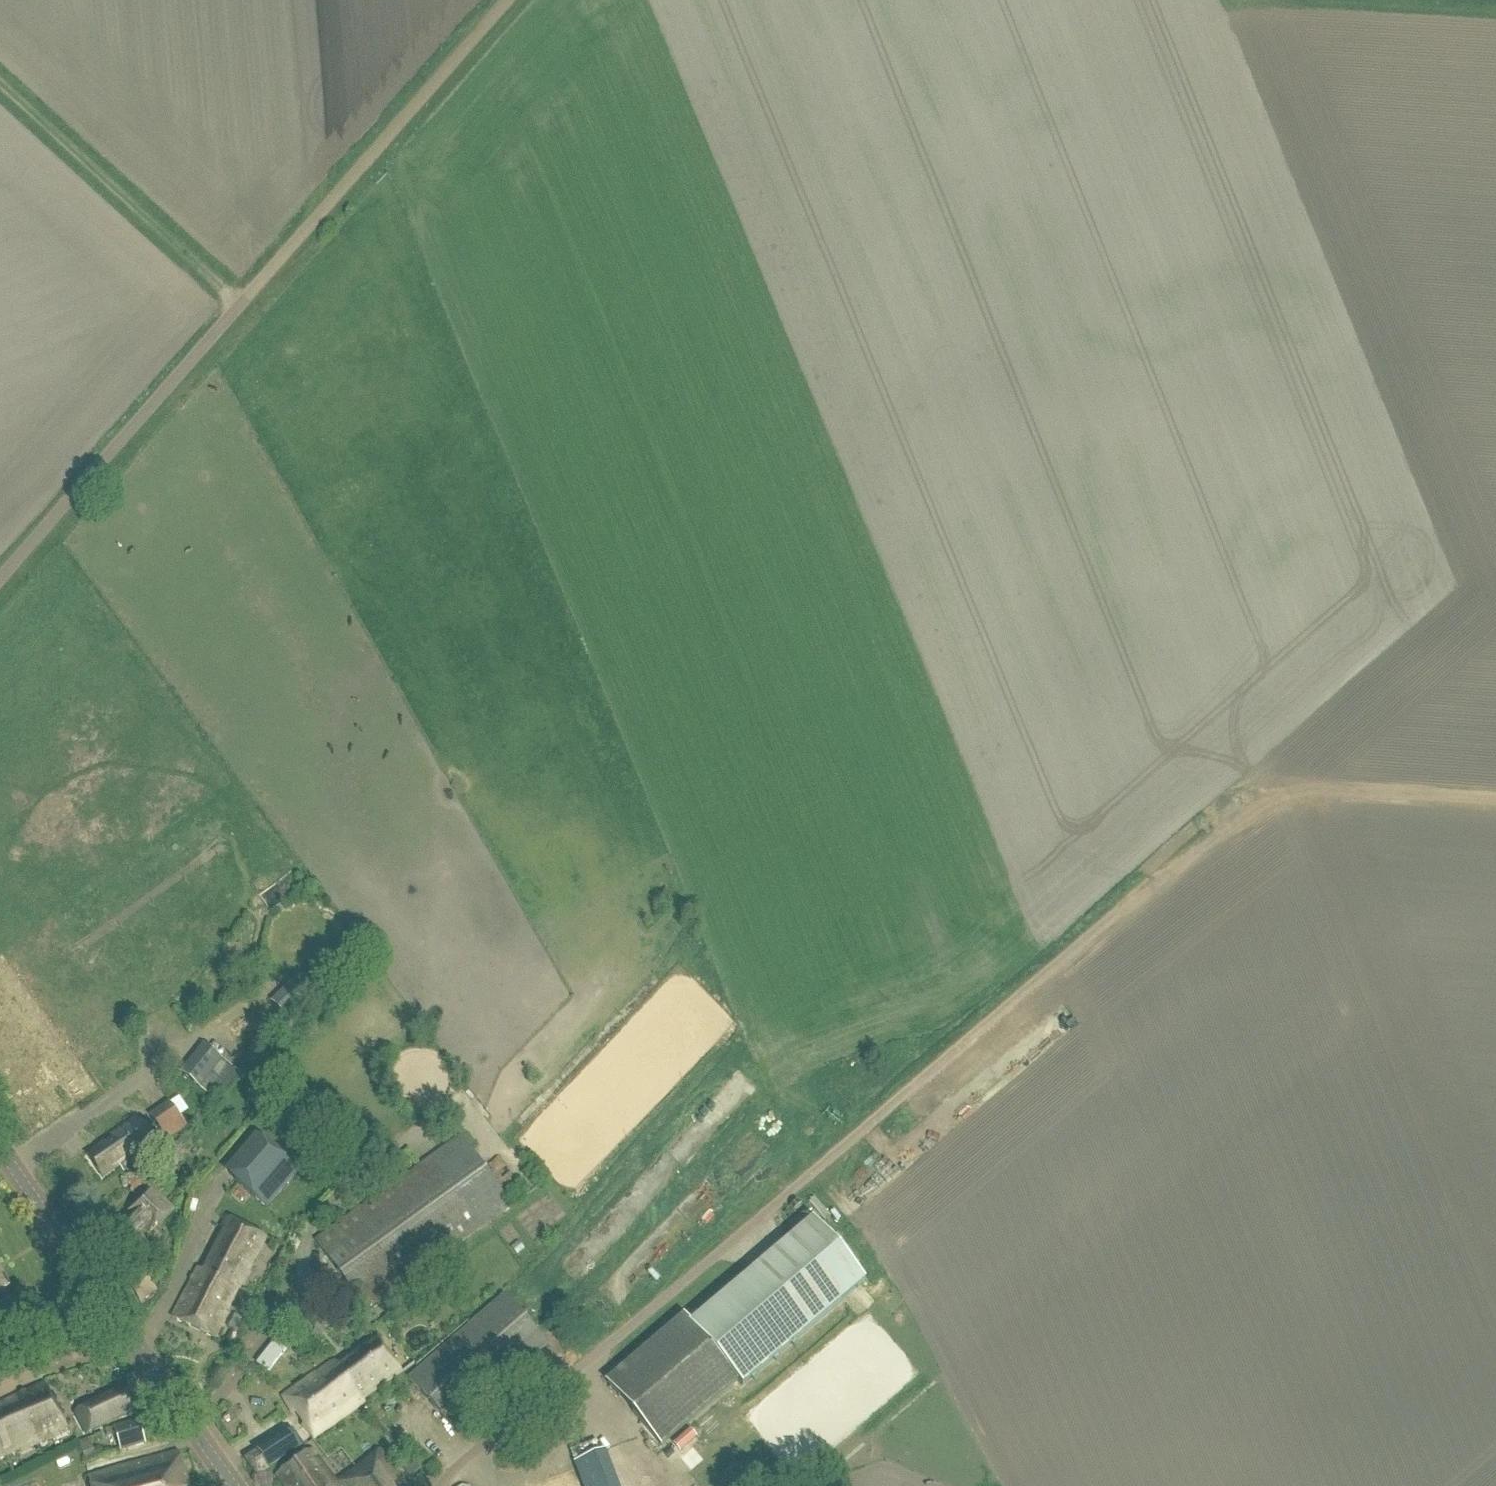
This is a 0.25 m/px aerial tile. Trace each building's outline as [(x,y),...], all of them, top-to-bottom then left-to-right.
[(203,1045),(180,1074),(211,1099),(234,1071),(203,1045)] [(162,1136),(167,1143),(187,1130),(170,1103),(149,1116),(162,1136)] [(114,1139),(89,1158),(103,1179),(120,1167),(124,1173),(158,1148),(136,1117),(111,1135),(114,1139)] [(301,1169),(269,1141),(261,1133),(226,1172),(266,1208),(301,1169)] [(510,1208),(460,1138),(316,1242),(366,1311),(510,1208)] [(506,1157),(494,1162),(506,1187),(518,1181),(506,1157)] [(172,1214),(153,1192),(129,1212),(132,1216),(129,1219),(103,1238),(122,1264),(148,1246),(138,1232),(142,1228),(148,1235),(172,1214)] [(224,1232),(203,1272),(239,1291),(266,1239),(227,1219),(221,1230),(224,1232)] [(861,1283),(809,1221),(687,1325),(680,1318),(603,1383),(659,1449),(736,1383),(739,1387),(861,1283)] [(239,1291),(203,1272),(198,1269),(174,1318),(214,1339),(239,1291)] [(10,1289),(0,1272),(0,1295),(10,1289)] [(546,1346),(503,1296),(409,1378),(452,1428),(546,1346)] [(401,1374),(377,1341),(339,1368),(337,1363),(330,1364),(282,1398),(293,1415),(295,1414),(302,1426),(301,1427),(313,1438),(364,1402),(363,1400),(401,1374)] [(45,1385),(0,1406),(0,1407),(3,1413),(0,1414),(0,1460),(21,1451),(21,1452),(66,1431),(45,1385)] [(137,1411),(126,1389),(76,1414),(87,1436),(137,1411)] [(145,1445),(138,1421),(114,1428),(121,1452),(145,1445)] [(258,1479),(301,1451),(289,1432),(246,1460),(258,1479)] [(380,1451),(336,1484),(312,1451),(277,1477),(284,1485),(407,1485),(380,1451)] [(178,1452),(89,1477),(91,1485),(188,1485),(178,1452)] [(607,1452),(575,1464),(583,1485),(620,1485),(607,1452)] [(655,1454),(648,1460),(663,1475),(670,1469),(655,1454)]
